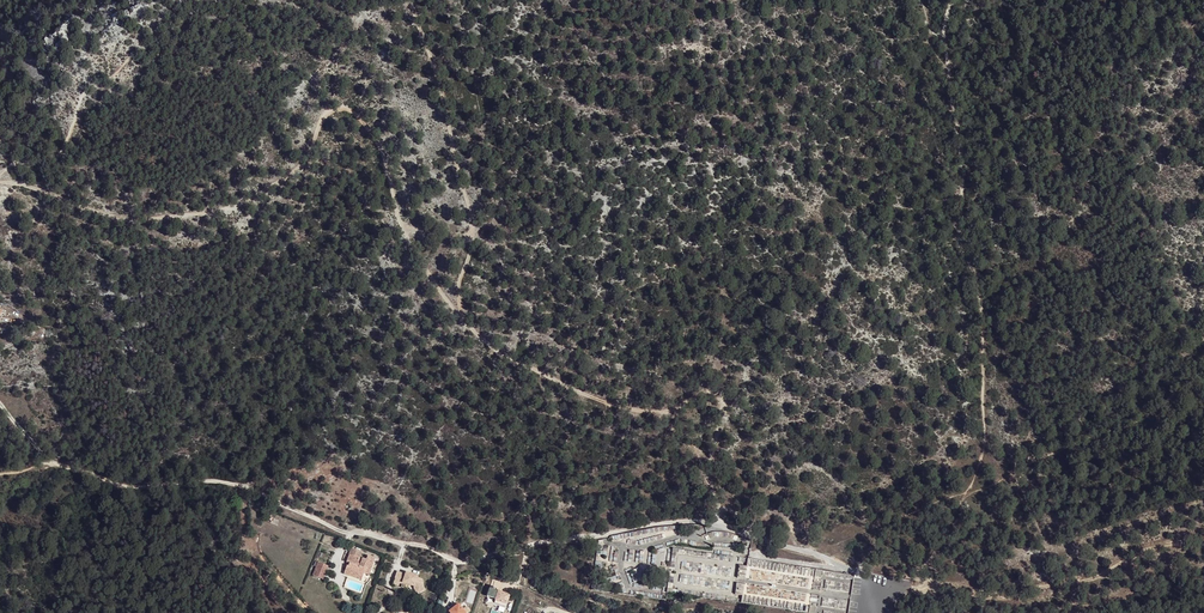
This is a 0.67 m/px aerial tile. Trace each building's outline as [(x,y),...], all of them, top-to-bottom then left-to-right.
[(271,523),(278,526),(280,521),(270,517),(268,520),(272,521),(271,523)] [(352,549),(349,555),(347,562),(348,563),(350,564),(349,567),(347,566),(344,574),(350,577),(351,573),(363,577),(364,574),(369,576),(376,559),(368,556),(367,559),(363,558),(361,562),(359,562),(360,558),(362,553),(352,549)] [(313,575),(322,579),(328,566),(318,562),(318,563),(316,562),(314,566),(317,567),(313,575)] [(406,573),(397,570),(394,580),(403,583),(404,581),(415,584),(414,586),(418,592),(426,588),(423,583),(424,578),(418,576),(418,575),(407,571),(406,573)] [(508,607),(512,596),(496,590),(497,588),(492,586),(491,589),(489,596),(498,599),(497,603),(508,607)] [(460,604),(454,608),(456,611),(453,612),(467,612),(460,604)]
